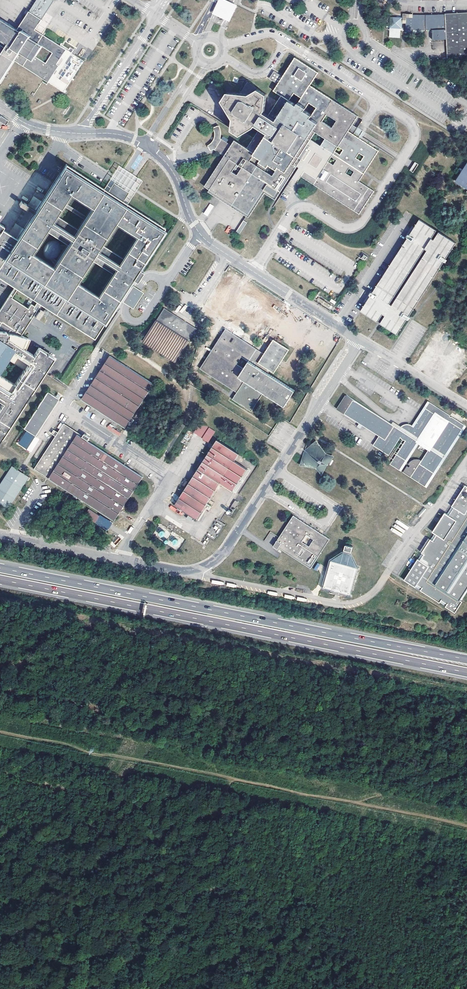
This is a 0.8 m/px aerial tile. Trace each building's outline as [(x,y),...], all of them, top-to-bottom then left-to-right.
[(43,35),(42,37),(34,32),(35,29),(54,0),(37,0),(35,2),(17,30),(0,19),(0,46),(4,48),(0,54),(0,84),(15,61),(48,82),(59,66),(57,64),(66,50),(60,46),(43,35)] [(229,22),(230,22),(237,7),(237,6),(234,4),(225,0),(219,0),(217,3),(212,14),(214,15),(227,21),(229,22)] [(224,2),(218,14),(225,17),(231,6),(224,2)] [(466,16),(466,13),(445,14),(446,17),(446,23),(457,23),(456,17),(459,16),(466,16)] [(447,39),(446,23),(446,17),(444,16),(441,16),(439,17),(437,16),(436,17),(435,17),(433,18),(431,17),(430,17),(428,17),(426,18),(425,17),(422,16),(420,18),(417,16),(415,16),(413,18),(411,16),(410,17),(409,17),(408,16),(406,18),(406,23),(406,29),(406,30),(407,29),(408,30),(411,30),(412,29),(413,30),(413,33),(425,33),(425,30),(433,30),(433,39),(447,39)] [(447,39),(448,60),(466,59),(466,16),(459,16),(456,17),(457,23),(446,23),(447,39)] [(401,23),(401,18),(391,19),(391,28),(401,28),(401,23)] [(60,46),(66,50),(71,53),(74,50),(70,48),(69,50),(63,46),(63,45),(61,43),(60,46)] [(222,140),(215,151),(217,153),(224,157),(204,188),(210,191),(248,216),(263,193),(264,195),(275,201),(278,196),(297,167),(299,168),(305,172),(301,177),(313,185),(354,211),(358,214),(359,215),(374,191),(369,187),(366,186),(360,181),(364,174),(366,171),(379,151),(361,139),(354,134),(349,132),(359,117),(353,113),(351,112),(350,111),(310,86),(319,73),(295,58),(284,75),(283,77),(280,80),(277,85),(273,92),(281,97),(266,119),(264,117),(265,115),(267,95),(258,89),(249,95),(240,94),(228,93),(224,98),(222,101),(222,105),(232,124),(231,130),(231,135),(240,141),(248,136),(253,132),(255,130),(258,132),(253,139),(247,150),(234,142),(231,146),(227,143),(222,140)] [(280,80),(283,77),(274,72),(271,77),(269,79),(277,85),(280,80)] [(215,151),(222,140),(221,139),(221,136),(221,133),(221,129),(219,126),(216,127),(213,129),(214,133),(215,137),(214,140),(211,144),(208,146),(209,149),(211,152),(213,150),(215,151)] [(456,180),(464,185),(464,186),(464,187),(465,187),(465,188),(466,188),(466,163),(456,180)] [(105,188),(102,192),(106,195),(113,185),(120,190),(126,194),(119,204),(125,207),(128,204),(135,192),(136,191),(137,189),(142,182),(136,178),(133,176),(126,171),(123,169),(119,167),(114,174),(109,182),(107,185),(105,188)] [(126,194),(120,190),(113,185),(106,195),(102,192),(63,168),(54,182),(34,213),(33,215),(17,240),(2,231),(0,233),(0,280),(9,286),(13,288),(15,290),(36,303),(40,305),(93,339),(123,293),(127,296),(122,303),(125,305),(130,308),(131,309),(133,307),(142,293),(136,289),(133,287),(131,290),(126,287),(131,279),(135,281),(141,271),(138,269),(162,231),(125,207),(119,204),(126,194)] [(305,172),(299,168),(292,179),(297,182),(301,177),(305,172)] [(200,176),(195,172),(190,179),(196,182),(200,176)] [(248,216),(210,191),(208,193),(212,195),(245,217),(249,219),(264,195),(263,193),(248,216)] [(20,203),(18,206),(27,212),(29,209),(20,203)] [(239,236),(248,222),(244,219),(235,233),(239,236)] [(365,304),(360,311),(377,322),(380,324),(398,335),(457,243),(428,224),(420,219),(413,230),(411,233),(407,238),(374,291),(369,299),(365,304)] [(13,288),(8,296),(5,301),(0,308),(0,310),(17,320),(22,319),(28,323),(31,319),(40,305),(36,303),(34,306),(30,313),(26,311),(28,308),(10,297),(15,290),(13,288)] [(31,304),(28,308),(26,311),(30,313),(34,306),(31,304)] [(146,335),(143,340),(176,362),(190,342),(188,340),(196,329),(185,321),(166,309),(157,321),(156,320),(146,335)] [(46,373),(56,358),(39,347),(33,355),(25,350),(30,339),(20,336),(28,323),(22,319),(17,320),(0,310),(0,370),(7,359),(25,370),(13,387),(0,378),(0,399),(4,402),(0,407),(0,444),(46,373)] [(224,329),(200,370),(236,391),(231,400),(252,412),(261,395),(284,408),(295,389),(258,368),(260,366),(274,374),(288,349),(272,340),(264,353),(224,329)] [(146,397),(154,384),(110,356),(81,399),(96,409),(125,428),(146,397)] [(355,383),(347,395),(337,408),(367,428),(361,437),(375,446),(389,455),(400,437),(402,439),(406,440),(390,465),(401,473),(404,467),(407,463),(418,445),(427,451),(421,461),(419,460),(415,460),(412,461),(410,462),(409,464),(408,465),(410,466),(409,468),(407,467),(406,468),(403,473),(411,478),(426,488),(466,426),(453,417),(450,416),(429,402),(426,407),(414,426),(411,425),(410,425),(408,424),(406,424),(404,425),(402,426),(400,429),(393,424),(386,420),(393,408),(355,383)] [(35,435),(58,399),(47,391),(23,428),(26,430),(18,442),(30,451),(39,438),(35,435)] [(201,422),(194,432),(209,442),(213,436),(216,431),(201,422)] [(58,433),(56,436),(53,440),(42,458),(40,460),(35,469),(48,478),(114,521),(143,477),(88,441),(88,440),(89,440),(91,437),(85,434),(83,437),(83,438),(63,425),(58,433)] [(175,505),(197,520),(221,482),(233,490),(247,469),(235,461),(239,454),(217,440),(211,449),(205,459),(202,464),(196,460),(192,466),(193,467),(197,470),(195,473),(193,478),(190,481),(185,489),(181,496),(177,502),(175,505)] [(309,446),(304,450),(302,457),(300,465),(316,469),(322,475),(327,465),(334,456),(326,454),(316,440),(309,446)] [(29,477),(19,470),(12,466),(0,485),(0,503),(9,509),(18,495),(29,477)] [(436,534),(433,540),(429,539),(422,553),(424,554),(419,560),(418,559),(404,579),(403,581),(415,587),(420,590),(455,612),(462,601),(459,599),(466,588),(466,486),(465,485),(452,506),(453,507),(449,514),(444,512),(443,514),(440,519),(438,523),(433,531),(432,531),(436,534)] [(234,509),(238,503),(235,501),(228,512),(230,513),(233,509),(234,509)] [(100,516),(89,509),(85,515),(96,522),(100,516)] [(316,560),(330,539),(326,537),(293,515),(279,537),(272,548),(276,550),(278,549),(282,552),(310,570),(311,568),(316,560)] [(164,544),(173,531),(167,527),(160,523),(152,536),(164,544)] [(173,531),(164,544),(178,553),(186,540),(173,531)] [(118,537),(111,543),(114,546),(121,540),(118,537)] [(353,546),(346,544),(344,549),(331,558),(329,559),(322,588),(325,589),(324,591),(325,591),(330,592),(333,593),(341,595),(341,593),(351,596),(359,567),(358,566),(351,551),(353,546)]
